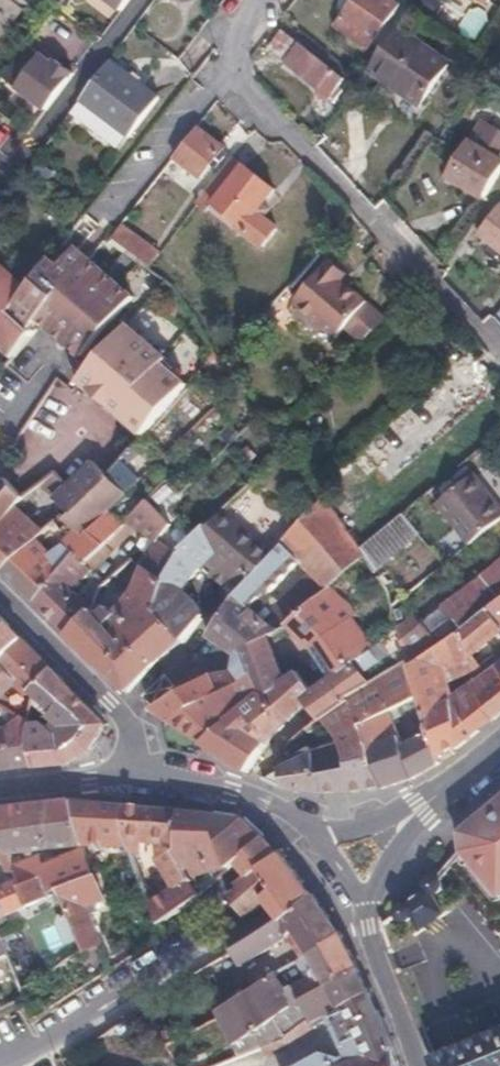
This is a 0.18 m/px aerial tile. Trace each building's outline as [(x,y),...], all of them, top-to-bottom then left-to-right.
[(23,11),(27,14),(38,0),(0,0),(0,38),(23,11)] [(122,10),(130,0),(109,0),(122,10)] [(394,0),(354,0),(335,29),(366,51),(399,4),(394,0)] [(441,0),(420,0),(416,6),(432,16),(442,1),(441,0)] [(402,22),(372,64),(425,101),(453,57),(402,22)] [(282,29),(268,47),(334,103),(342,91),(335,85),(341,77),(282,29)] [(42,52),(16,86),(47,109),(75,73),(54,57),(52,60),(42,52)] [(113,57),(72,111),(118,148),(158,95),(113,57)] [(202,175),(224,146),(199,126),(177,155),(202,175)] [(478,207),(499,173),(499,172),(499,141),(499,140),(495,146),(478,134),(467,152),(461,149),(441,182),(478,207)] [(276,189),(235,157),(208,193),(218,202),(216,205),(246,229),(242,234),(262,252),(278,231),(258,214),(276,189)] [(477,234),(499,252),(499,204),(477,234)] [(160,256),(120,226),(111,237),(153,267),(160,256)] [(23,292),(8,312),(31,333),(43,321),(83,356),(133,295),(77,245),(59,264),(52,256),(23,292)] [(360,341),(386,316),(342,278),(346,274),(330,259),(293,299),(334,336),(343,326),(360,341)] [(23,292),(0,271),(0,342),(14,355),(31,333),(8,312),(23,292)] [(173,357),(129,321),(82,379),(100,395),(105,389),(152,427),(192,381),(169,361),(173,357)] [(44,390),(50,417),(72,412),(66,385),(44,390)] [(199,420),(209,410),(198,399),(189,408),(199,420)] [(85,534),(90,529),(134,484),(117,467),(109,476),(95,463),(68,486),(55,473),(43,482),(70,511),(65,517),(69,521),(77,528),(85,534)] [(447,518),(483,489),(472,475),(436,504),(447,518)] [(2,568),(36,537),(47,526),(24,496),(8,479),(0,484),(0,566),(2,568)] [(483,489),(447,518),(468,545),(499,520),(499,511),(483,489)] [(357,547),(338,518),(324,497),(269,557),(249,578),(233,596),(218,621),(206,634),(237,655),(270,637),(279,631),(257,608),(262,603),(257,599),(296,559),(324,591),(330,586),(362,554),(357,547)] [(142,566),(159,576),(178,554),(155,543),(174,523),(149,499),(130,520),(153,544),(142,566)] [(184,639),(205,612),(194,599),(181,590),(199,565),(202,568),(217,549),(249,578),(269,557),(231,524),(222,512),(178,554),(159,576),(169,583),(158,610),(184,639)] [(415,532),(400,512),(357,547),(362,554),(371,567),(415,532)] [(2,568),(33,598),(75,552),(86,561),(104,546),(90,529),(85,534),(77,528),(66,540),(49,552),(36,537),(2,568)] [(104,580),(129,558),(113,538),(104,546),(86,561),(91,567),(104,580)] [(202,568),(233,596),(249,578),(217,549),(202,568)] [(33,598),(66,635),(89,606),(74,589),(91,567),(86,561),(75,552),(33,598)] [(445,605),(463,629),(490,609),(499,601),(499,562),(445,605)] [(153,664),(184,639),(158,610),(169,583),(159,576),(142,566),(131,595),(117,604),(124,633),(153,664)] [(66,635),(99,665),(124,633),(117,604),(110,592),(102,581),(96,586),(89,606),(66,635)] [(321,658),(297,674),(312,697),(355,664),(372,651),(343,610),(346,608),(330,586),(324,591),(291,624),(321,658)] [(490,609),(499,624),(499,601),(490,609)] [(463,629),(449,640),(457,665),(491,640),(499,632),(499,624),(490,609),(463,629)] [(0,617),(0,660),(20,637),(0,617)] [(128,691),(153,664),(124,633),(99,665),(128,691)] [(20,637),(0,660),(0,694),(16,681),(29,694),(34,689),(50,668),(20,637)] [(253,673),(269,697),(288,681),(270,637),(237,655),(235,670),(241,680),(253,673)] [(438,648),(444,674),(457,665),(449,640),(438,648)] [(425,713),(450,703),(437,678),(444,674),(438,648),(411,669),(419,695),(422,706),(425,713)] [(355,791),(383,786),(361,726),(389,710),(419,695),(411,669),(409,662),(369,686),(322,719),(339,743),(347,759),(348,768),(321,777),(325,793),(355,791)] [(308,700),(322,719),(369,686),(355,664),(312,697),(297,674),(288,681),(269,697),(276,709),(258,726),(255,723),(246,731),(250,733),(259,735),(268,741),(308,700)] [(499,713),(499,665),(499,664),(472,686),(491,720),(499,713)] [(105,723),(50,668),(34,689),(38,693),(68,723),(58,735),(47,732),(45,720),(31,721),(35,767),(67,764),(91,750),(105,723)] [(152,707),(169,719),(232,686),(222,672),(206,676),(152,707)] [(201,742),(247,771),(268,741),(259,735),(250,733),(246,731),(255,723),(258,726),(276,709),(269,697),(253,673),(241,680),(232,686),(169,719),(202,741),(201,742)] [(477,731),(491,720),(472,686),(450,703),(455,713),(464,708),(477,731)] [(419,695),(389,710),(393,723),(422,706),(419,695)] [(459,746),(477,731),(464,708),(455,713),(450,703),(425,713),(430,731),(439,756),(459,746)] [(440,762),(439,756),(430,731),(402,745),(393,723),(389,710),(361,726),(383,786),(414,777),(440,762)] [(14,769),(35,767),(31,721),(24,716),(10,726),(14,769)] [(315,724),(303,732),(307,739),(319,730),(315,724)] [(14,769),(10,726),(0,727),(0,771),(14,769)] [(287,744),(295,761),(312,749),(307,739),(303,732),(287,744)] [(315,755),(321,777),(348,768),(347,759),(339,743),(315,755)] [(285,789),(325,793),(321,777),(315,755),(312,749),(295,761),(263,779),(285,789)] [(71,800),(0,809),(0,836),(6,851),(82,842),(71,800)] [(125,826),(123,804),(71,800),(82,842),(120,843),(127,876),(141,875),(128,844),(123,833),(125,826)] [(180,851),(180,811),(123,804),(125,826),(123,833),(128,844),(160,848),(158,864),(174,889),(153,904),(160,921),(190,899),(175,853),(180,851)] [(463,838),(460,850),(483,888),(466,899),(499,941),(499,940),(499,807),(463,838)] [(237,860),(263,837),(244,819),(180,811),(180,851),(175,853),(190,899),(200,891),(197,880),(221,875),(237,860)] [(6,876),(13,873),(6,851),(0,836),(0,860),(6,876)] [(289,862),(263,837),(237,860),(243,879),(233,888),(235,892),(230,897),(243,917),(259,906),(261,910),(270,904),(279,919),(298,909),(313,892),(289,862)] [(84,846),(13,873),(15,879),(23,904),(50,894),(49,892),(57,888),(95,875),(84,846)] [(483,888),(460,850),(439,875),(434,876),(429,878),(425,883),(424,890),(407,904),(400,903),(396,907),(396,913),(385,922),(383,925),(392,951),(466,899),(483,888)] [(104,898),(95,875),(57,888),(84,951),(101,942),(86,906),(104,898)] [(23,904),(15,879),(0,885),(0,914),(23,904)] [(341,931),(313,892),(298,909),(279,919),(236,948),(191,978),(196,986),(204,981),(218,1009),(256,985),(252,979),(239,986),(230,971),(297,931),(309,952),(341,931)] [(358,966),(341,931),(309,952),(318,969),(310,973),(311,976),(281,993),(272,976),(256,985),(218,1009),(242,1055),(263,1046),(267,1045),(302,1027),(294,1007),(302,1001),(358,966)] [(371,994),(358,966),(302,1001),(311,1022),(313,1026),(334,1014),(371,994)] [(371,994),(334,1014),(348,1055),(329,1062),(322,1059),(308,1065),(354,1065),(395,1048),(371,994)] [(311,1022),(302,1027),(267,1045),(270,1051),(290,1043),(313,1026),(311,1022)] [(432,1058),(436,1065),(499,1065),(499,1031),(432,1058)] [(395,1048),(354,1065),(402,1065),(395,1048)]
